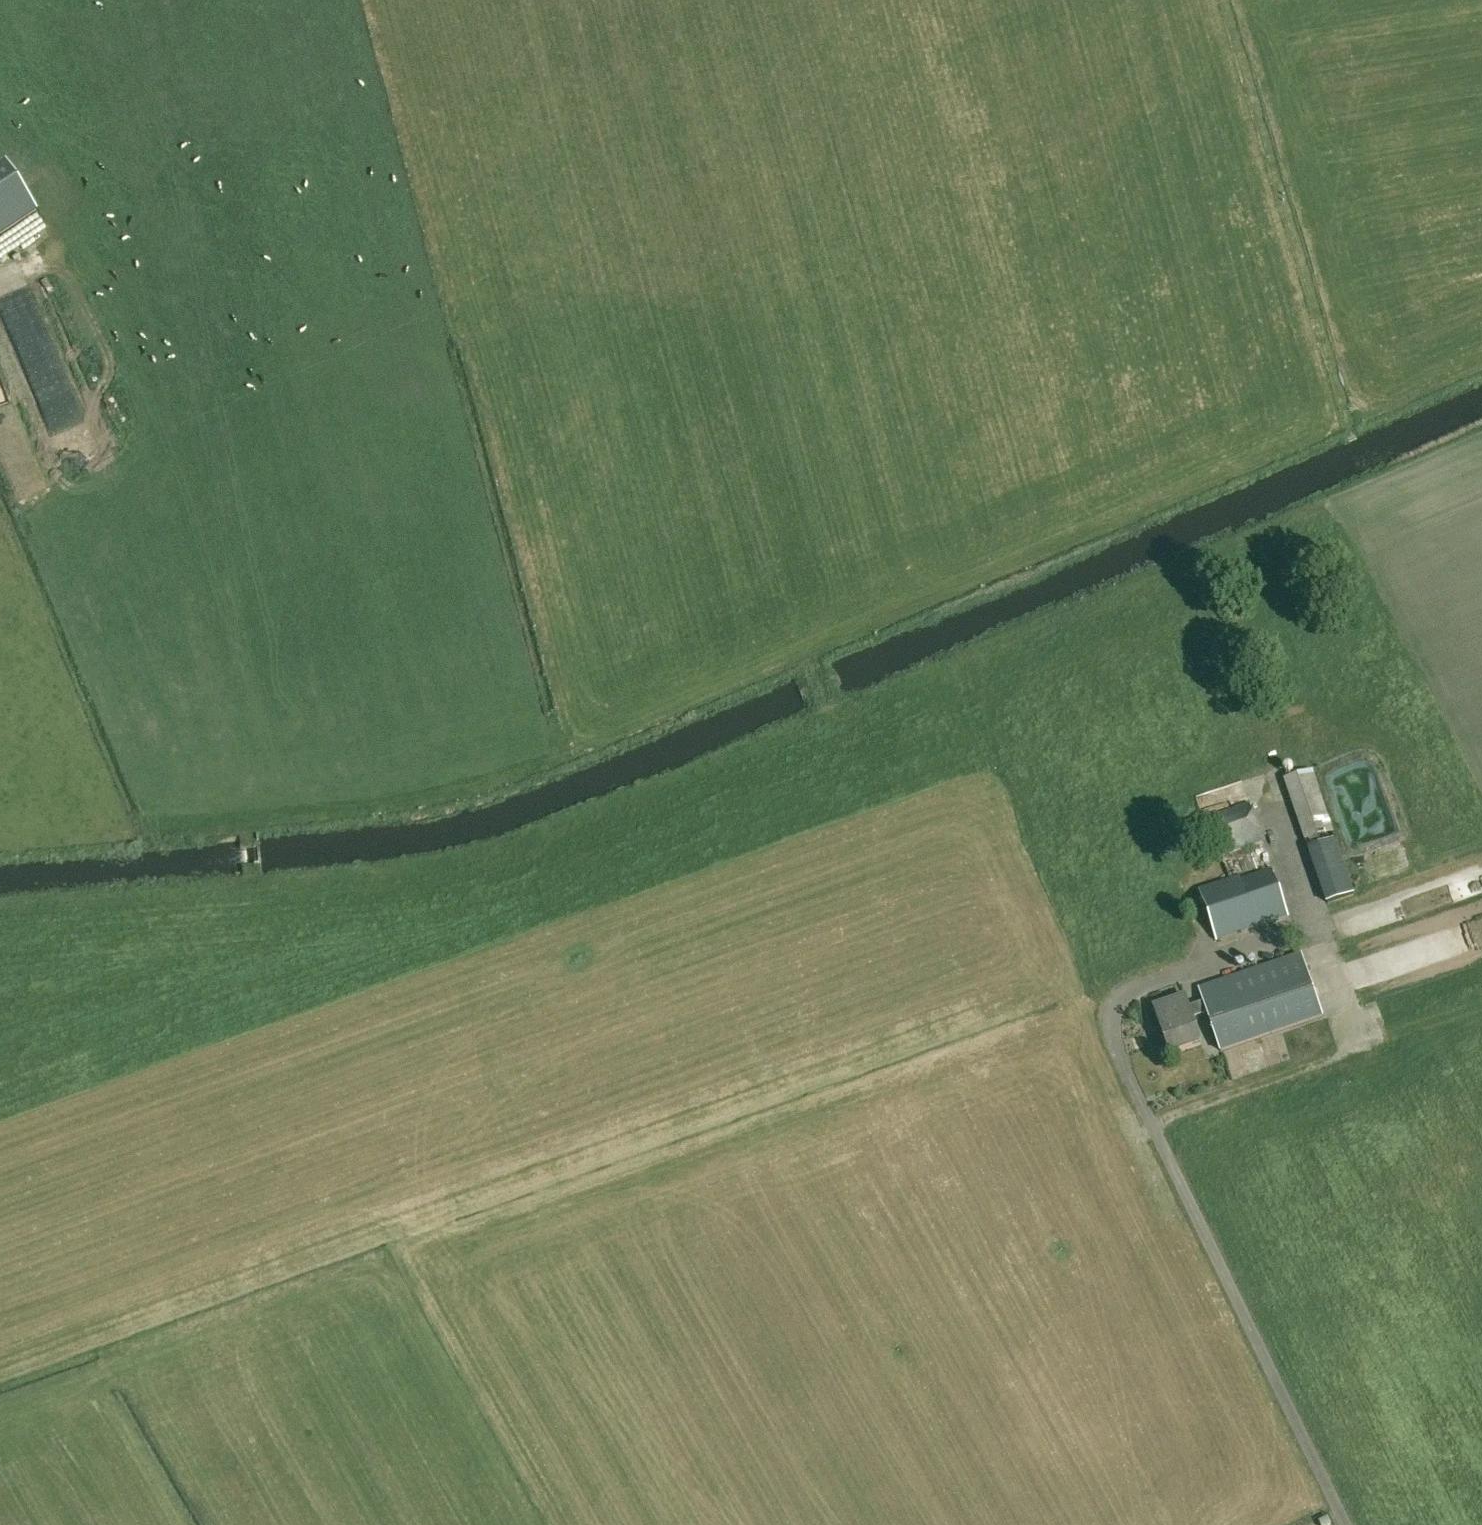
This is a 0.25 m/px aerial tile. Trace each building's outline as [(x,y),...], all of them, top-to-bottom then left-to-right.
[(0,204),(0,250),(76,200),(55,168),(39,179),(42,185),(13,203),(10,198),(0,204)] [(1355,894),(1314,770),(1284,780),(1325,902),(1355,894)] [(1263,843),(1250,804),(1208,818),(1221,857),(1263,843)] [(1288,917),(1272,869),(1241,880),(1240,877),(1199,890),(1216,941),(1288,917)] [(1420,936),(1426,960),(1481,946),(1481,920),(1420,936)] [(1323,1017),(1301,954),(1199,989),(1204,1003),(1189,1008),(1185,996),(1155,1007),(1171,1053),(1201,1043),(1193,1019),(1208,1013),(1221,1052),(1323,1017)] [(1333,1523),(1328,1516),(1319,1521),(1321,1524),(1329,1524),(1333,1523)]
